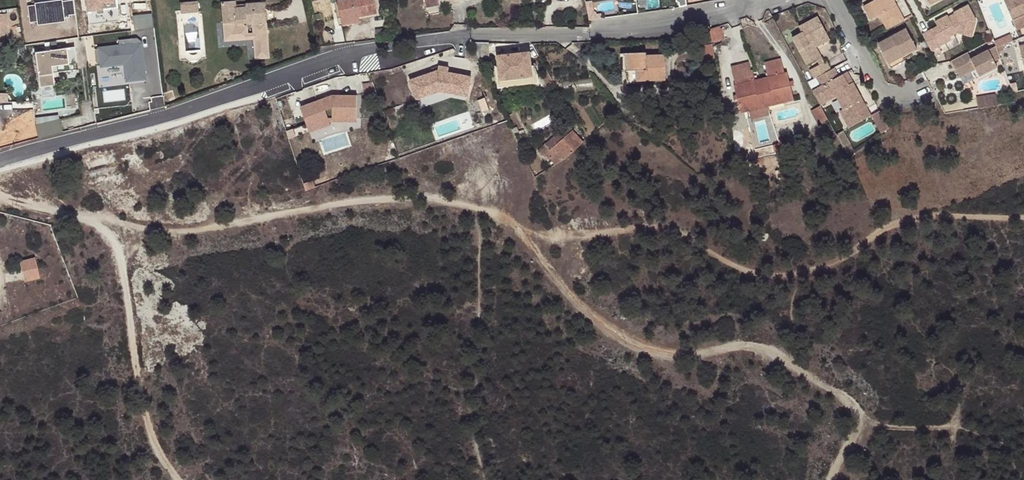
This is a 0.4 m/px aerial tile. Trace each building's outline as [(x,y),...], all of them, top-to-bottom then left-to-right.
[(115,0),(84,0),(86,12),(116,8),(115,0)] [(357,17),(376,14),(373,0),(342,0),(336,1),(340,19),(357,16),(357,17)] [(869,3),(876,15),(879,13),(887,30),(904,21),(894,0),(874,0),(869,3)] [(1010,20),(1023,15),(1023,0),(1002,0),(1010,20)] [(221,24),(222,24),(235,23),(235,28),(246,27),(246,24),(265,23),(263,2),(246,4),(246,5),(244,5),(244,7),(235,8),(234,1),(220,2),(221,24)] [(592,1),(586,2),(589,21),(597,19),(597,15),(597,13),(593,11),(592,1)] [(198,12),(197,2),(179,3),(180,13),(198,12)] [(871,18),(876,15),(869,3),(864,5),(871,18)] [(937,27),(922,34),(930,51),(951,40),(949,37),(956,33),(972,37),(976,22),(968,5),(953,12),(954,14),(956,17),(949,20),(948,17),(947,16),(935,22),(937,27)] [(132,14),(133,29),(151,27),(150,13),(132,14)] [(358,22),(357,17),(357,16),(340,19),(341,26),(358,22)] [(806,65),(816,60),(809,47),(828,36),(818,17),(798,28),(801,33),(792,38),(806,65)] [(710,42),(708,30),(707,26),(698,29),(702,47),(699,47),(700,60),(714,58),(710,42)] [(719,27),(708,30),(710,42),(721,40),(719,27)] [(902,54),(903,57),(916,50),(906,30),(878,44),(887,62),(902,54)] [(997,46),(1014,40),(1011,34),(995,39),(997,46)] [(816,60),(819,65),(823,63),(815,48),(830,40),(828,36),(809,47),(816,60)] [(96,45),(98,66),(122,64),(123,82),(146,80),(142,37),(117,39),(117,44),(96,45)] [(994,62),(1000,59),(995,46),(970,60),(967,53),(951,62),(959,78),(975,70),(979,77),(997,68),(994,62)] [(73,47),(33,52),(38,86),(53,84),(52,79),(52,73),(57,72),(76,70),(73,47)] [(503,80),(531,77),(529,53),(497,57),(498,68),(501,67),(503,80)] [(630,81),(665,80),(664,56),(646,56),(646,53),(626,54),(626,68),(630,68),(630,81)] [(905,60),(903,57),(902,54),(887,62),(890,68),(905,60)] [(733,86),(740,114),(749,111),(767,107),(793,101),(786,72),(784,73),(781,60),(764,64),(767,77),(752,81),(748,64),(731,68),(735,85),(733,86)] [(809,70),(814,79),(830,70),(826,62),(823,63),(819,65),(809,70)] [(468,84),(469,75),(448,71),(446,66),(445,66),(406,78),(413,99),(436,92),(467,97),(469,88),(468,84)] [(537,76),(531,77),(503,80),(501,67),(498,68),(496,68),(498,88),(537,84),(537,76)] [(814,79),(807,82),(817,102),(834,93),(835,96),(842,108),(845,107),(854,124),(869,116),(869,115),(852,83),(848,85),(842,75),(837,77),(832,69),(830,70),(814,79)] [(846,72),(842,75),(848,85),(852,83),(846,72)] [(164,95),(167,105),(176,102),(171,92),(164,95)] [(817,102),(819,105),(835,96),(834,93),(817,102)] [(979,107),(998,103),(996,93),(977,96),(979,107)] [(355,124),(354,97),(301,98),(302,126),(355,124)] [(749,111),(751,120),(769,115),(767,107),(749,111)] [(820,107),(811,111),(818,125),(827,120),(820,107)] [(845,107),(842,108),(851,125),(854,124),(845,107)] [(724,112),(727,125),(733,124),(731,110),(724,112)] [(869,116),(878,133),(888,128),(883,119),(878,110),(869,115),(869,116)] [(34,125),(38,138),(63,132),(59,120),(34,125)] [(564,161),(583,142),(572,130),(567,135),(562,130),(537,151),(545,159),(552,167),(563,160),(564,161)] [(835,134),(841,147),(848,142),(841,130),(835,134)] [(848,143),(841,147),(846,154),(852,150),(848,143)] [(533,178),(542,172),(533,154),(525,161),(533,178)] [(24,282),(39,278),(34,258),(19,262),(24,282)]
